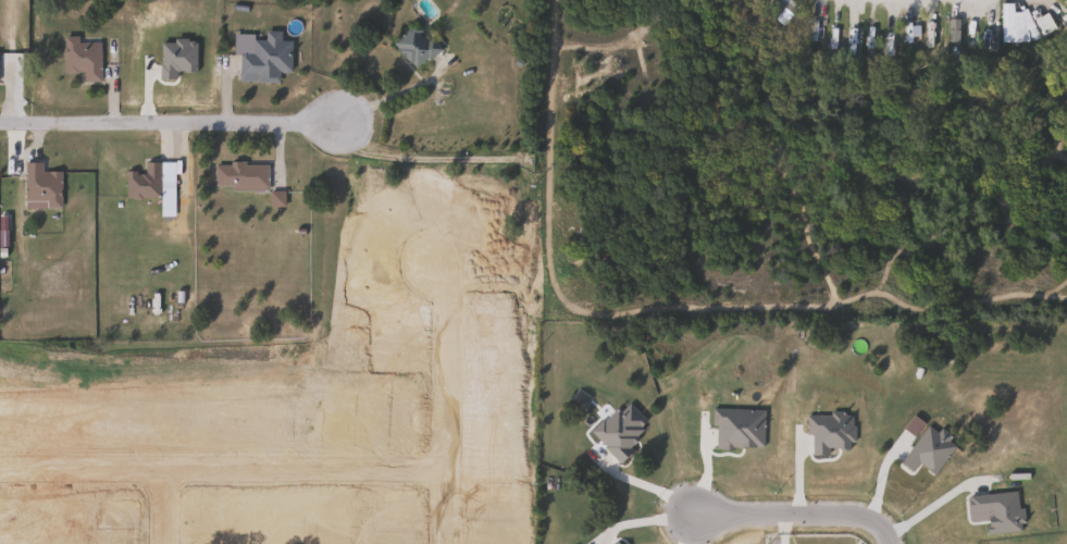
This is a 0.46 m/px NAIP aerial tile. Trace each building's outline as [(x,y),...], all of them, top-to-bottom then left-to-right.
[(767,2),(770,0),(787,0),(794,11),(779,21),(767,2)] [(417,70),(390,46),(411,22),(437,46),(417,70)] [(277,82),(237,82),(237,53),(251,53),(251,40),(263,40),(263,30),(280,30),(280,40),(289,40),(289,72),(277,72),(277,82)] [(62,36),(77,36),(77,40),(98,40),(98,82),(80,82),(80,73),(62,73),(62,36)] [(60,172),(60,208),(45,208),(45,200),(23,200),(23,162),(40,162),(40,172),(60,172)] [(142,172),(142,162),(158,162),(158,198),(124,198),(124,172),(142,172)] [(265,187),(212,187),(213,163),(265,163),(265,187)]
